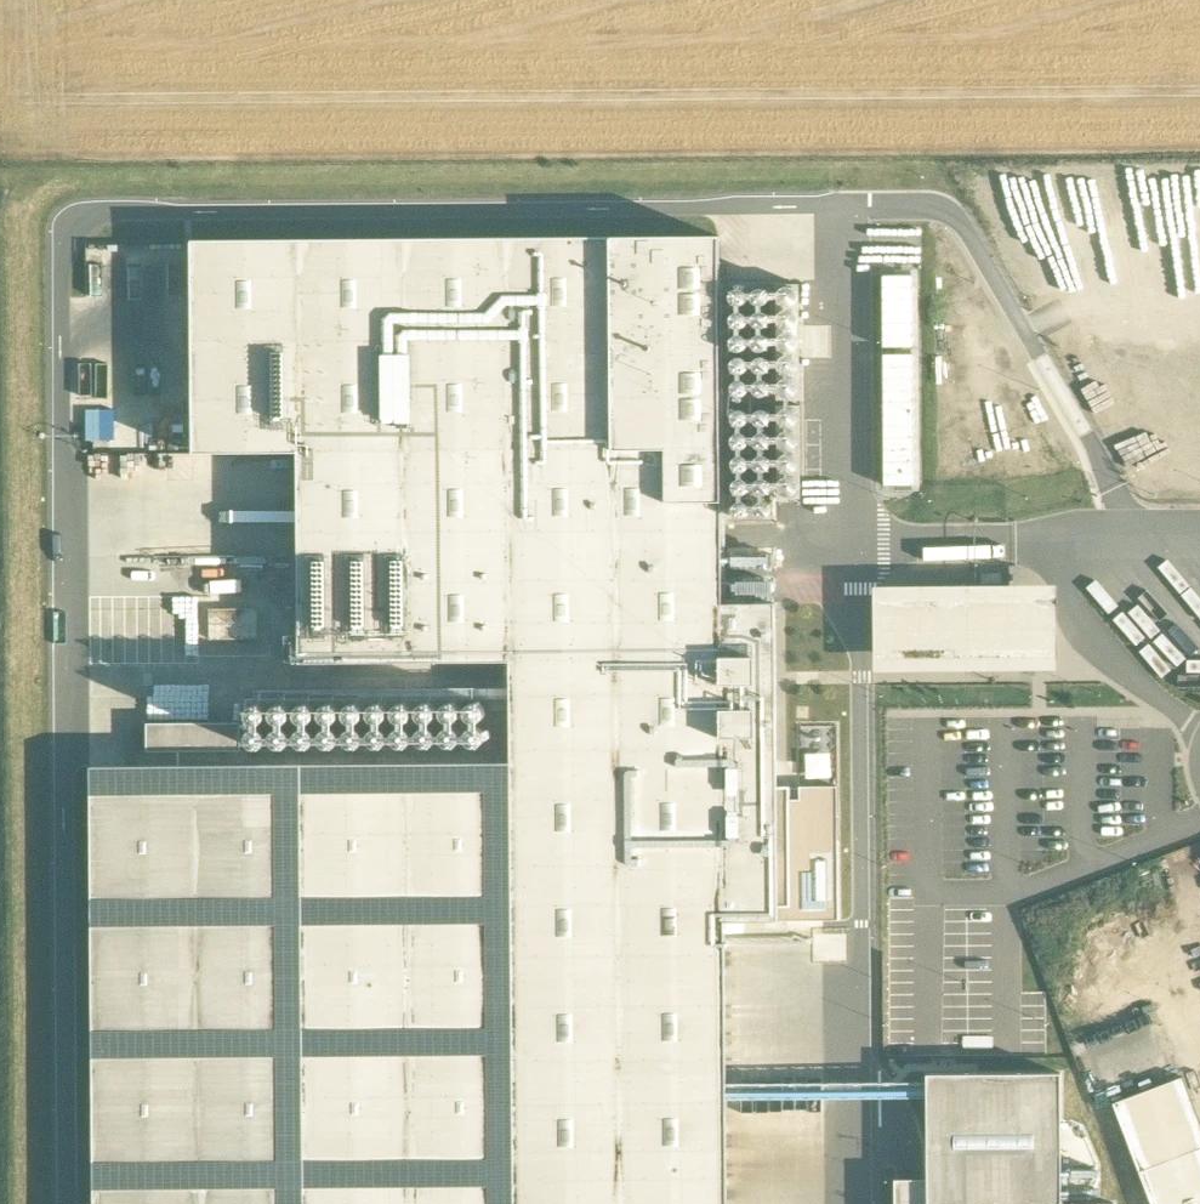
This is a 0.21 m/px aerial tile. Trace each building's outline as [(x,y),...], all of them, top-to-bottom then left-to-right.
[(720,236),(195,245),(198,453),(297,450),(722,447),(720,236)] [(915,273),(873,273),(873,485),(916,485),(915,273)] [(722,447),(722,521),(777,521),(777,502),(804,502),(803,281),(728,282),(729,447),(722,447)] [(297,450),(298,661),(513,659),(512,764),(516,1203),(726,1203),(724,922),(779,921),(779,904),(790,904),(789,788),(778,788),(777,606),(723,606),(722,521),(722,447),(297,450)] [(138,580),(202,581),(202,558),(138,557),(138,580)] [(1055,584),(876,586),(877,659),(1056,657),(1055,584)] [(241,702),(242,756),(287,755),(286,739),(279,739),(278,732),(296,732),(295,708),(335,707),(335,699),(241,702)] [(512,764),(301,766),(303,1203),(516,1203),(512,764)] [(301,766),(93,766),(94,1203),(303,1203),(301,766)] [(1111,1202),(1064,1202),(1063,1075),(929,1075),(930,1178),(894,1178),(894,1203),(1111,1203),(1111,1202)] [(1112,1104),(1138,1173),(1199,1149),(1199,1123),(1183,1078),(1112,1104)] [(1138,1173),(1150,1203),(1199,1203),(1199,1149),(1138,1173)]
